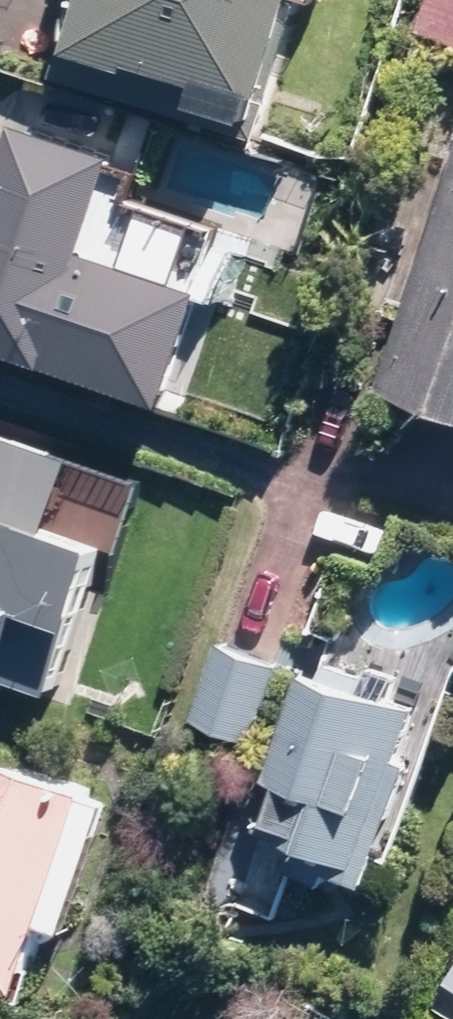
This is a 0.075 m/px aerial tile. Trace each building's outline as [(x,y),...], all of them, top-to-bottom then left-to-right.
[(299,0),(95,0),(77,60),(264,116),(299,0)] [(427,30),(452,37),(452,0),(435,0),(427,30)] [(34,131),(0,239),(0,331),(182,387),(213,288),(97,252),(125,159),(34,131)] [(396,379),(452,396),(452,195),(396,379)] [(0,448),(0,652),(68,674),(113,537),(56,519),(72,471),(0,448)] [(284,664),(225,645),(201,718),(261,737),(284,664)] [(413,711),(325,682),(269,855),(330,874),(338,849),(382,864),(416,759),(399,753),(413,711)] [(92,787),(0,757),(0,973),(29,982),(92,787)]
